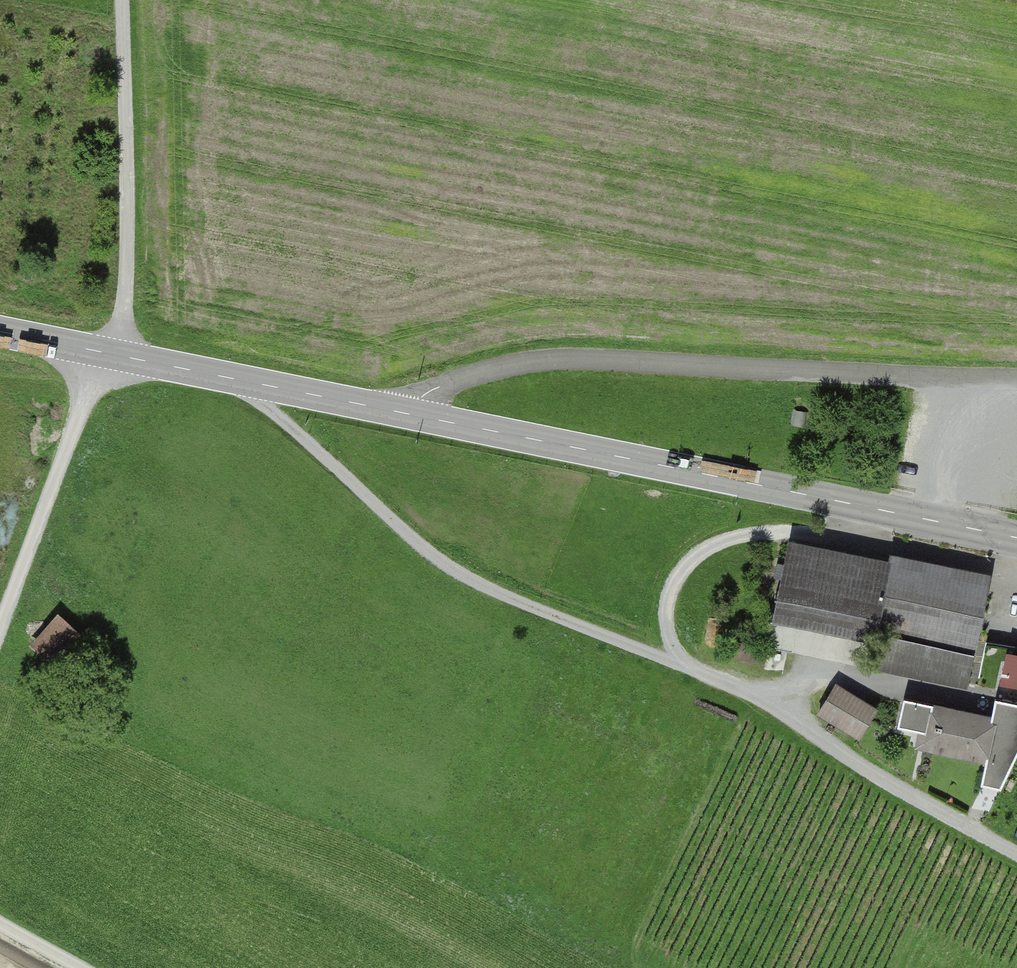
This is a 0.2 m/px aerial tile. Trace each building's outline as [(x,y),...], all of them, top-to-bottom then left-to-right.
[(885,561),(780,541),(765,623),(869,643),(885,561)] [(985,580),(885,561),(873,622),(973,641),(985,580)] [(88,639),(54,612),(23,648),(59,677),(88,639)] [(1000,679),(1016,682),(1016,647),(1006,645),(1000,679)] [(873,707),(833,684),(814,717),(854,740),(873,707)] [(901,697),(894,729),(918,734),(915,747),(984,762),(979,786),(997,790),(1016,749),(1016,705),(995,700),(991,717),(901,697)]
